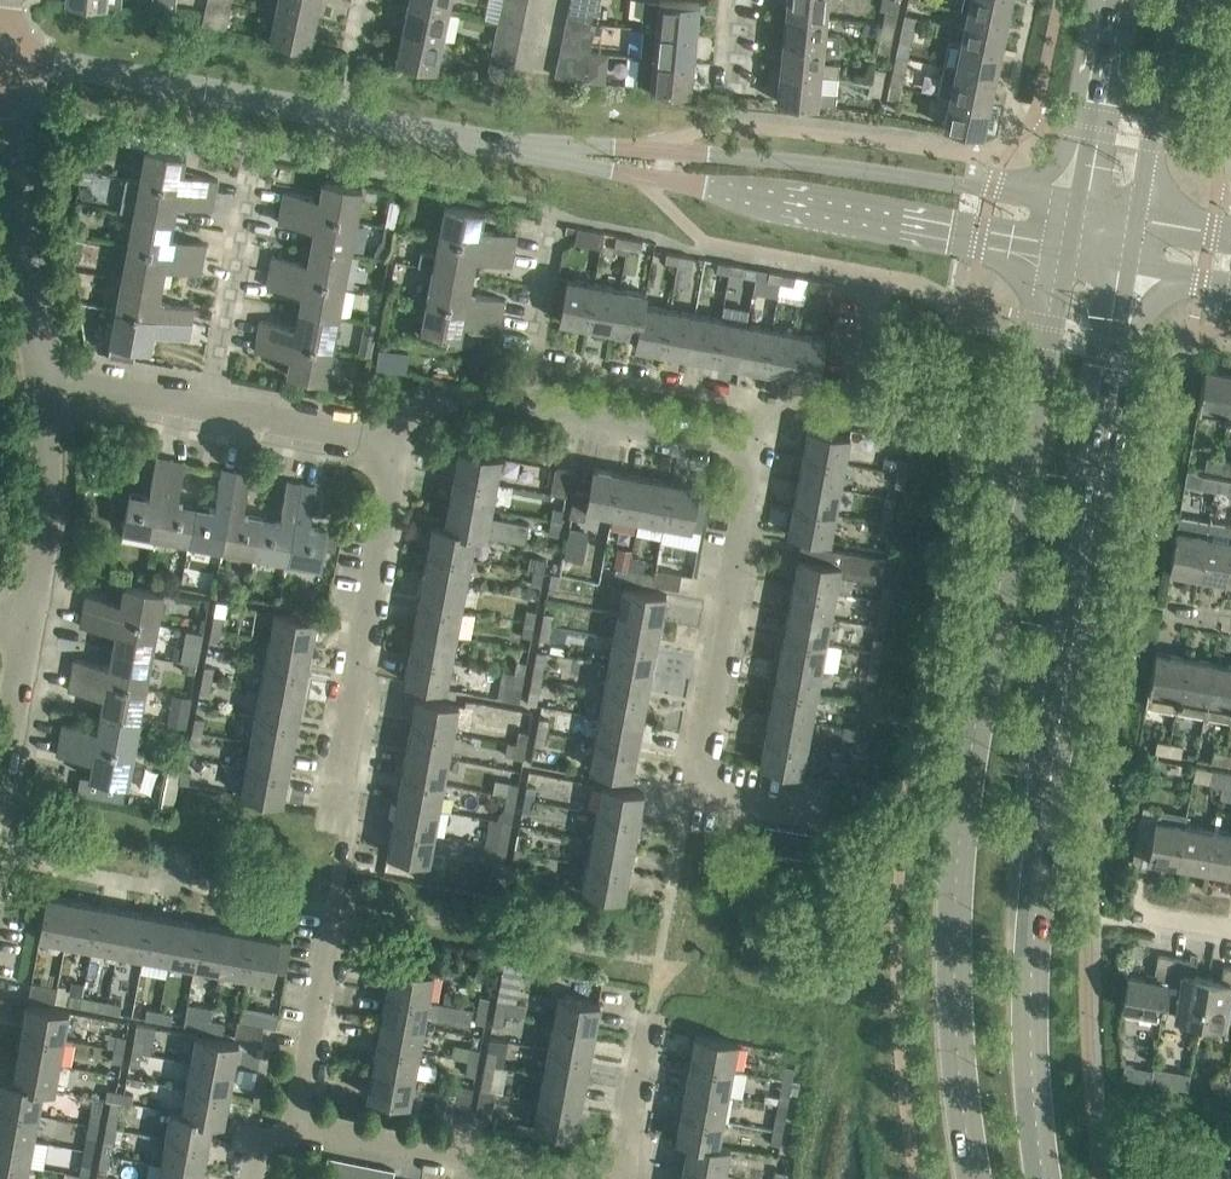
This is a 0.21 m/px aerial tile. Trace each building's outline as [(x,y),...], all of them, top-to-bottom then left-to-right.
[(152,8),(176,10),(177,0),(152,0),(152,8)] [(320,0),(278,0),(276,9),(316,18),(320,0)] [(451,0),(409,0),(409,3),(449,11),(451,0)] [(567,19),(592,24),(597,0),(571,0),(567,19)] [(641,29),(642,30),(697,35),(700,3),(675,0),(644,0),(641,29)] [(829,0),(788,0),(786,12),(827,16),(829,0)] [(1012,0),(964,0),(962,9),(968,10),(1008,19),(1012,0)] [(443,40),(449,11),(409,3),(403,32),(443,40)] [(885,8),(882,22),(895,25),(898,12),(885,8)] [(310,47),(316,18),(276,9),(270,38),(310,47)] [(1002,47),(1008,19),(968,10),(962,38),(1002,47)] [(522,27),(524,17),(501,12),(499,22),(522,27)] [(825,33),(827,16),(786,12),(783,42),(824,46),(840,47),(842,34),(825,33)] [(226,29),(229,18),(205,13),(202,24),(226,29)] [(905,13),(903,26),(915,29),(917,16),(905,13)] [(589,34),(592,24),(567,19),(565,29),(589,34)] [(520,38),(522,27),(499,22),(496,33),(520,38)] [(889,55),(895,25),(882,22),(877,52),(889,55)] [(912,42),(915,29),(903,26),(897,55),(908,58),(912,42)] [(653,60),(694,64),(697,35),(642,30),(639,59),(653,60)] [(437,68),(443,40),(403,32),(397,60),(437,68)] [(996,75),(1002,47),(962,38),(956,67),(996,75)] [(822,61),(824,46),(783,42),(780,70),(821,74),(821,75),(839,77),(840,63),(822,61)] [(585,56),(560,51),(555,76),(579,81),(585,56)] [(905,73),(908,58),(897,55),(891,84),(902,87),(905,73)] [(691,92),(694,64),(653,60),(639,59),(636,86),(650,87),(650,88),(691,92)] [(874,66),(871,80),(883,83),(886,69),(874,66)] [(990,105),(996,75),(956,67),(956,68),(944,66),(938,95),(950,97),(950,96),(990,105)] [(510,84),(513,73),(489,67),(486,79),(510,84)] [(820,90),(821,75),(821,74),(780,70),(777,100),(836,106),(837,92),(820,90)] [(881,95),(883,83),(871,80),(868,93),(881,95)] [(900,99),(902,87),(891,84),(888,97),(900,99)] [(984,134),(990,105),(950,96),(950,97),(944,126),(984,134)] [(146,147),(140,180),(215,194),(218,178),(183,172),(186,155),(146,147)] [(212,209),(215,194),(140,180),(134,213),(174,220),(177,203),(212,209)] [(285,191),(282,207),(356,221),(362,187),(323,180),(320,197),(285,191)] [(445,203),(439,237),(514,251),(517,234),(482,228),(485,210),(445,203)] [(350,253),(356,221),(282,207),(279,222),(314,228),(311,246),(350,253)] [(171,236),(174,220),(134,213),(129,245),(203,259),(206,242),(171,236)] [(388,213),(386,225),(397,227),(399,216),(388,213)] [(601,247),(604,232),(578,227),(575,242),(601,247)] [(628,247),(630,237),(617,235),(615,245),(628,247)] [(512,265),(514,251),(439,237),(433,269),(473,277),(476,259),(512,265)] [(641,249),(643,239),(630,237),(628,247),(641,249)] [(375,250),(374,256),(393,260),(396,242),(383,239),(375,250)] [(200,274),(203,259),(129,245),(123,277),(162,284),(165,267),(200,274)] [(344,286),(350,253),(311,246),(308,261),(273,255),(270,272),(344,286)] [(678,264),(680,254),(667,251),(665,262),(678,264)] [(691,267),(693,256),(680,254),(678,264),(691,267)] [(730,274),(732,263),(718,261),(717,272),(730,274)] [(743,276),(745,266),(732,263),(730,274),(743,276)] [(779,294),(783,273),(758,268),(754,290),(779,294)] [(470,292),(473,277),(433,269),(427,301),(502,315),(505,298),(470,292)] [(338,318),(344,286),(270,272),(267,286),(302,293),(299,311),(338,318)] [(804,305),(806,293),(808,278),(783,273),(779,294),(778,300),(804,305)] [(159,300),(162,284),(123,277),(117,309),(191,323),(194,306),(159,300)] [(586,325),(594,283),(568,278),(560,320),(586,325)] [(832,297),(834,282),(808,278),(806,293),(832,297)] [(611,330),(620,287),(594,283),(586,325),(611,330)] [(643,304),(644,304),(646,292),(620,287),(611,330),(638,335),(643,304)] [(500,329),(502,315),(427,301),(421,333),(461,340),(464,323),(500,329)] [(661,351),(669,308),(644,304),(643,304),(638,335),(635,346),(661,351)] [(687,356),(695,313),(669,308),(661,351),(687,356)] [(189,338),(191,323),(117,309),(111,341),(150,349),(154,331),(189,338)] [(332,350),(338,318),(299,311),(296,326),(261,319),(258,336),(332,350)] [(712,360),(720,318),(695,313),(687,356),(712,360)] [(739,365),(746,323),(720,318),(712,360),(739,365)] [(764,370),(772,327),(746,323),(739,365),(764,370)] [(790,375),(798,332),(772,327),(764,370),(790,375)] [(817,380),(825,337),(798,332),(790,375),(817,380)] [(327,381),(332,350),(258,336),(255,350),(291,357),(288,374),(327,381)] [(1230,399),(1230,372),(1206,368),(1199,408),(1224,412),(1223,414),(1228,415),(1230,399)] [(846,462),(851,435),(808,427),(803,454),(846,462)] [(497,484),(502,456),(459,448),(454,477),(497,484)] [(841,488),(846,462),(803,454),(798,480),(841,488)] [(157,535),(171,459),(156,457),(149,496),(130,492),(123,529),(157,535)] [(1218,471),(1220,459),(1207,457),(1205,469),(1218,471)] [(908,474),(910,460),(900,458),(898,472),(908,474)] [(189,541),(196,504),(178,501),(185,462),(171,459),(157,535),(189,541)] [(1230,468),(1230,461),(1220,459),(1218,471),(1230,473),(1230,468)] [(555,467),(550,491),(550,493),(566,496),(571,470),(555,467)] [(612,514),(620,471),(594,467),(589,492),(575,490),(570,517),(584,520),(586,509),(612,514)] [(222,548),(236,471),(222,469),(215,508),(196,504),(189,541),(222,548)] [(1188,469),(1185,484),(1202,487),(1204,475),(1192,470),(1188,469)] [(255,554),(262,517),(244,513),(251,474),(236,471),(222,548),(255,554)] [(637,519),(646,476),(620,471),(612,514),(637,519)] [(905,487),(908,474),(898,472),(895,485),(905,487)] [(1215,489),(1217,478),(1204,475),(1202,487),(1215,489)] [(664,524),(672,481),(646,476),(637,519),(664,524)] [(497,484),(454,477),(450,502),(492,510),(497,484)] [(1227,491),(1229,479),(1217,478),(1215,489),(1227,491)] [(836,513),(841,488),(798,480),(793,505),(836,513)] [(287,560),(302,483),(288,481),(280,520),(262,517),(255,554),(287,560)] [(691,529),(695,504),(699,486),(672,481),(664,524),(691,529)] [(317,486),(302,483),(287,560),(322,566),(325,548),(327,534),(328,529),(309,526),(317,486)] [(891,524),(896,498),(886,496),(881,522),(891,524)] [(492,510),(450,502),(445,526),(445,528),(476,533),(476,534),(526,543),(530,523),(491,516),(492,510)] [(831,540),(836,513),(793,505),(788,532),(831,540)] [(564,510),(554,508),(551,521),(561,523),(564,510)] [(1200,575),(1209,521),(1179,516),(1170,570),(1200,575)] [(559,536),(561,523),(551,521),(549,535),(559,536)] [(1230,564),(1230,525),(1209,521),(1200,575),(1228,580),(1230,564)] [(888,537),(891,524),(881,522),(878,535),(888,537)] [(445,528),(445,526),(433,524),(428,551),(471,559),(476,534),(476,533),(445,528)] [(327,534),(325,548),(334,550),(337,536),(327,534)] [(878,556),(841,549),(817,545),(814,559),(799,556),(794,583),(836,591),(840,574),(873,580),(878,556)] [(471,559),(428,551),(424,577),(466,585),(471,559)] [(545,559),(537,558),(534,571),(543,573),(545,559)] [(631,559),(629,569),(628,579),(641,581),(653,583),(655,574),(643,572),(645,562),(631,559)] [(628,579),(629,569),(617,567),(615,576),(628,579)] [(656,569),(655,574),(653,583),(679,588),(681,573),(656,569)] [(541,586),(543,573),(534,571),(532,584),(541,586)] [(560,574),(551,573),(548,586),(558,588),(560,574)] [(466,585),(424,577),(419,603),(462,610),(466,585)] [(86,594),(83,610),(158,623),(164,590),(125,583),(121,600),(86,594)] [(832,617),(836,591),(794,583),(789,609),(832,617)] [(666,593),(642,589),(624,585),(619,612),(661,620),(666,593)] [(884,586),(881,600),(891,601),(894,588),(884,586)] [(887,627),(891,601),(881,600),(872,598),(870,611),(879,613),(876,625),(887,627)] [(216,601),(214,615),(223,616),(226,617),(229,603),(216,601)] [(457,636),(462,610),(419,603),(414,628),(457,636)] [(527,609),(524,624),(533,625),(536,611),(527,609)] [(832,617),(789,609),(784,635),(827,643),(832,617)] [(152,655),(158,623),(83,610),(80,625),(116,631),(113,648),(152,655)] [(313,646),(318,619),(275,611),(270,638),(313,646)] [(553,614),(543,612),(541,625),(551,627),(553,614)] [(657,646),(661,620),(619,612),(614,638),(657,646)] [(223,616),(214,615),(211,627),(221,629),(223,616)] [(529,649),(533,625),(524,624),(513,622),(508,645),(529,649)] [(549,640),(551,627),(541,625),(539,638),(549,640)] [(218,642),(221,629),(211,627),(209,641),(218,642)] [(551,627),(549,640),(565,642),(567,629),(551,627)] [(452,662),(457,636),(414,628),(409,654),(452,662)] [(827,643),(784,635),(779,660),(822,669),(827,643)] [(881,653),(884,639),(874,637),(872,651),(881,653)] [(308,672),(313,646),(270,638),(265,664),(308,672)] [(652,672),(657,646),(614,638),(609,664),(652,672)] [(146,687),(152,655),(113,648),(110,665),(74,658),(71,674),(146,687)] [(536,650),(532,677),(541,678),(546,652),(536,650)] [(877,678),(881,653),(872,651),(867,676),(877,678)] [(1175,711),(1185,656),(1156,651),(1146,705),(1175,711)] [(447,688),(452,662),(409,654),(405,680),(447,688)] [(1204,716),(1214,661),(1185,656),(1175,711),(1204,716)] [(817,694),(822,669),(779,660),(775,686),(817,694)] [(518,661),(516,673),(525,675),(527,662),(518,661)] [(1214,661),(1204,716),(1230,720),(1230,664),(1214,661)] [(303,698),(308,672),(265,664),(260,690),(303,698)] [(647,697),(652,672),(609,664),(605,689),(647,697)] [(214,667),(204,665),(202,679),(211,681),(214,667)] [(520,701),(525,675),(516,673),(503,670),(498,698),(520,701)] [(140,720),(146,687),(71,674),(69,689),(104,696),(101,713),(140,720)] [(537,704),(541,678),(532,677),(527,703),(537,704)] [(209,693),(211,681),(202,679),(199,691),(209,693)] [(813,720),(817,694),(775,686),(770,712),(813,720)] [(643,723),(647,697),(605,689),(600,715),(643,723)] [(872,704),(875,690),(865,689),(863,702),(872,704)] [(298,723),(303,698),(260,690),(256,715),(298,723)] [(416,697),(411,724),(454,732),(459,704),(416,697)] [(870,717),(872,704),(863,702),(860,715),(870,717)] [(808,745),(813,720),(770,712),(765,737),(808,745)] [(134,751),(140,720),(101,713),(98,729),(62,722),(60,738),(134,751)] [(293,749),(298,723),(256,715),(251,741),(293,749)] [(638,748),(643,723),(600,715),(595,741),(638,748)] [(549,718),(540,716),(537,730),(546,731),(549,718)] [(204,719),(195,717),(192,730),(202,732),(204,719)] [(454,732),(411,724),(406,751),(449,759),(454,732)] [(841,751),(853,753),(855,740),(865,742),(867,730),(846,726),(841,751)] [(519,729),(517,744),(526,746),(529,731),(519,729)] [(199,746),(202,732),(192,730),(190,744),(199,746)] [(544,744),(546,731),(537,730),(535,743),(544,744)] [(803,772),(808,745),(765,737),(760,764),(803,772)] [(128,784),(134,751),(60,738),(57,753),(92,760),(89,777),(128,784)] [(1168,755),(1170,742),(1157,739),(1155,752),(1168,755)] [(855,740),(853,753),(863,755),(865,742),(855,740)] [(289,774),(293,749),(251,741),(246,767),(289,774)] [(633,775),(638,748),(595,741),(590,767),(633,775)] [(524,757),(526,746),(517,744),(507,742),(505,754),(524,757)] [(1184,745),(1181,744),(1170,742),(1168,755),(1181,757),(1184,745)] [(1226,763),(1228,752),(1214,750),(1213,761),(1226,763)] [(444,784),(449,759),(406,751),(402,776),(444,784)] [(863,755),(853,753),(851,766),(860,768),(863,755)] [(284,801),(289,774),(246,767),(241,793),(284,801)] [(179,782),(180,782),(198,786),(201,774),(191,772),(191,770),(181,769),(179,782)] [(1223,783),(1225,771),(1211,769),(1209,781),(1223,783)] [(1225,771),(1223,783),(1230,785),(1230,772),(1225,771)] [(444,784),(402,776),(397,801),(440,809),(444,784)] [(519,782),(510,781),(507,794),(517,795),(519,782)] [(536,785),(527,784),(525,797),(533,798),(536,785)] [(639,818),(644,792),(602,784),(597,810),(639,818)] [(514,809),(517,795),(507,794),(505,807),(514,809)] [(531,811),(533,798),(525,797),(522,810),(531,811)] [(435,835),(440,809),(397,801),(392,827),(435,835)] [(1179,863),(1186,823),(1185,822),(1186,814),(1159,809),(1159,808),(1143,805),(1133,861),(1149,864),(1151,858),(1179,863)] [(635,845),(639,818),(597,810),(592,837),(635,845)] [(507,849),(511,829),(512,822),(490,818),(485,845),(497,847),(507,849)] [(1208,868),(1215,828),(1186,823),(1179,863),(1208,868)] [(788,855),(793,829),(779,826),(774,852),(788,855)] [(430,861),(435,835),(392,827),(387,853),(430,861)] [(1215,828),(1208,868),(1230,873),(1230,831),(1215,828)] [(802,857),(806,831),(793,829),(788,855),(802,857)] [(527,833),(518,831),(515,849),(523,851),(527,833)] [(630,870),(635,845),(592,837),(587,862),(630,870)] [(504,864),(507,849),(497,847),(495,862),(494,862),(492,872),(520,877),(522,867),(504,864)] [(522,860),(523,851),(515,849),(513,858),(522,860)] [(625,897),(630,870),(587,862),(582,889),(625,897)] [(66,942),(74,899),(47,894),(39,937),(66,942)] [(91,947),(99,904),(74,899),(66,942),(91,947)] [(117,951),(124,909),(99,904),(91,947),(117,951)] [(142,956),(150,913),(124,909),(117,951),(142,956)] [(168,961),(176,918),(150,913),(142,956),(168,961)] [(194,965),(202,923),(176,918),(168,961),(194,965)] [(220,970),(228,928),(202,923),(194,965),(220,970)] [(246,975),(254,932),(228,928),(220,970),(246,975)] [(280,937),(254,932),(246,975),(272,980),(280,937)] [(1164,1007),(1172,956),(1158,953),(1154,980),(1129,975),(1123,1006),(1163,1013),(1164,1007)] [(1200,1020),(1207,977),(1194,974),(1198,955),(1197,955),(1196,960),(1172,956),(1164,1007),(1178,1009),(1176,1016),(1200,1020)] [(392,964),(387,991),(429,999),(434,972),(392,964)] [(1224,965),(1221,979),(1207,977),(1200,1020),(1224,1024),(1226,1018),(1230,1019),(1230,966),(1224,965)] [(478,968),(476,980),(489,982),(491,970),(478,968)] [(29,996),(55,1001),(58,986),(32,981),(29,996)] [(474,1007),(429,999),(387,991),(382,1017),(424,1025),(427,1013),(434,1014),(433,1019),(471,1026),(474,1007)] [(81,1006),(83,997),(70,995),(68,1004),(81,1006)] [(490,996),(480,995),(477,1008),(487,1010),(490,996)] [(558,995),(553,1022),(596,1029),(601,1003),(558,995)] [(497,998),(494,1012),(504,1014),(517,1016),(520,1002),(497,998)] [(149,999),(147,1008),(145,1018),(158,1020),(160,1012),(162,1002),(149,999)] [(107,1011),(108,1002),(95,1000),(94,1009),(107,1011)] [(122,1004),(108,1002),(107,1011),(120,1013),(122,1004)] [(70,1011),(54,1008),(27,1003),(22,1030),(65,1037),(70,1011)] [(187,1003),(183,1024),(197,1027),(209,1029),(210,1021),(213,1008),(187,1003)] [(485,1023),(487,1010),(477,1008),(475,1021),(485,1023)] [(173,1014),(160,1012),(158,1020),(172,1022),(173,1014)] [(501,1026),(504,1014),(494,1012),(492,1024),(501,1026)] [(420,1050),(424,1025),(382,1017),(377,1042),(420,1050)] [(236,1034),(237,1034),(261,1038),(264,1024),(238,1019),(236,1034)] [(210,1021),(209,1029),(210,1029),(222,1032),(223,1023),(210,1021)] [(591,1055),(596,1029),(553,1022),(548,1047),(591,1055)] [(138,1023),(135,1038),(132,1051),(150,1054),(155,1026),(138,1023)] [(60,1063),(65,1037),(22,1030),(17,1055),(60,1063)] [(127,1036),(117,1034),(115,1048),(124,1049),(127,1036)] [(239,1042),(215,1038),(197,1034),(192,1062),(234,1070),(239,1042)] [(733,1068),(738,1042),(696,1034),(691,1060),(733,1068)] [(415,1076),(420,1050),(377,1042),(373,1068),(415,1076)] [(480,1048),(470,1046),(468,1059),(477,1061),(480,1048)] [(586,1081),(591,1055),(548,1047),(543,1073),(586,1081)] [(122,1063),(124,1049),(115,1048),(113,1061),(122,1063)] [(487,1049),(485,1064),(494,1065),(497,1051),(487,1049)] [(147,1068),(150,1054),(132,1051),(130,1065),(147,1068)] [(55,1090),(60,1063),(17,1055),(13,1081),(43,1088),(55,1090)] [(475,1074),(477,1061),(468,1059),(465,1072),(475,1074)] [(729,1093),(733,1068),(691,1060),(686,1086),(729,1093)] [(229,1095),(234,1070),(192,1062),(187,1087),(229,1095)] [(792,1076),(794,1065),(785,1063),(783,1075),(792,1076)] [(493,1078),(494,1065),(485,1064),(480,1088),(490,1090),(493,1078)] [(1124,1072),(1123,1077),(1131,1079),(1134,1066),(1125,1064),(1124,1072)] [(410,1103),(415,1076),(373,1068),(368,1095),(410,1103)] [(581,1107),(586,1081),(543,1073),(539,1099),(581,1107)] [(790,1091),(792,1076),(783,1075),(782,1077),(769,1075),(767,1087),(790,1091)] [(13,1081),(1,1078),(0,1085),(0,1106),(39,1114),(43,1088),(13,1081)] [(452,1110),(469,1113),(473,1087),(457,1083),(452,1110)] [(724,1120),(729,1093),(686,1086),(681,1112),(724,1120)] [(225,1122),(229,1095),(187,1087),(182,1114),(213,1119),(225,1122)] [(436,1087),(432,1113),(450,1117),(454,1090),(436,1087)] [(495,1090),(490,1090),(480,1088),(475,1114),(490,1117),(495,1090)] [(119,1102),(121,1093),(107,1090),(106,1100),(111,1101),(119,1102)] [(134,1095),(121,1093),(119,1102),(120,1102),(132,1105),(134,1095)] [(95,1097),(92,1110),(90,1123),(99,1125),(104,1098),(95,1097)] [(576,1133),(581,1107),(539,1099),(534,1126),(576,1133)] [(116,1128),(120,1102),(119,1102),(111,1101),(106,1126),(116,1128)] [(0,1106),(0,1133),(34,1139),(39,1114),(0,1106)] [(213,1119),(182,1114),(171,1112),(166,1136),(208,1145),(213,1119)] [(719,1145),(724,1120),(681,1112),(676,1139),(688,1141),(688,1140),(719,1146),(719,1145)] [(783,1130),(785,1117),(776,1115),(773,1128),(783,1130)] [(94,1151),(99,1125),(90,1123),(87,1136),(84,1149),(94,1151)] [(123,1129),(116,1128),(106,1126),(102,1152),(111,1154),(113,1141),(120,1142),(123,1129)] [(780,1143),(783,1130),(773,1128),(771,1142),(780,1143)] [(34,1139),(0,1133),(0,1159),(29,1165),(34,1139)] [(204,1170),(208,1145),(166,1136),(161,1162),(204,1170)] [(730,1147),(719,1145),(719,1146),(688,1140),(688,1141),(683,1165),(725,1173),(730,1147)] [(89,1176),(94,1151),(84,1149),(82,1162),(79,1174),(89,1176)] [(109,1166),(111,1154),(102,1152),(99,1165),(109,1166)] [(340,1159),(328,1156),(324,1178),(337,1178),(340,1159)] [(29,1165),(0,1159),(0,1178),(26,1178),(29,1165)] [(355,1162),(340,1159),(337,1178),(352,1178),(355,1162)] [(204,1170),(161,1162),(158,1178),(202,1178),(204,1170)] [(367,1164),(355,1162),(352,1178),(365,1178),(367,1164)] [(381,1167),(367,1164),(365,1178),(378,1178),(381,1167)] [(725,1173),(683,1165),(681,1178),(724,1178),(725,1173)] [(381,1167),(378,1178),(393,1178),(395,1169),(381,1167)] [(773,1178),(784,1178),(785,1171),(775,1169),(773,1178)]
